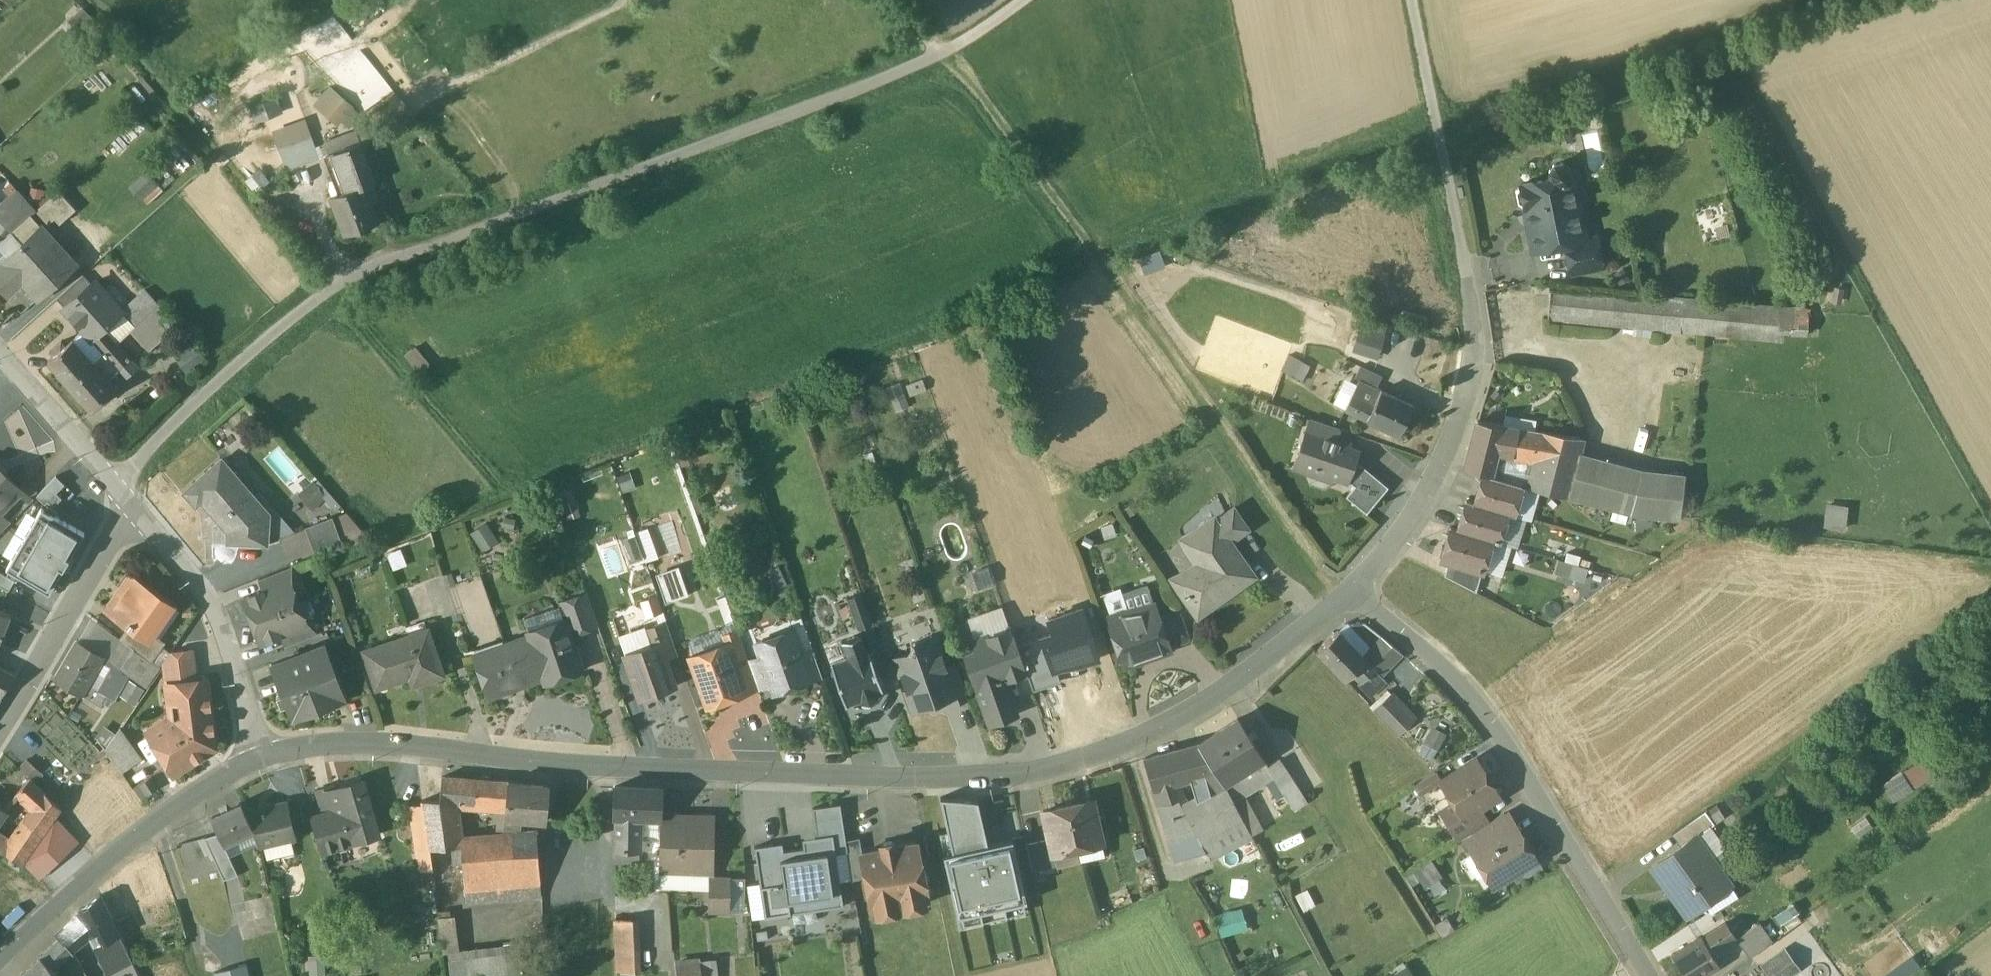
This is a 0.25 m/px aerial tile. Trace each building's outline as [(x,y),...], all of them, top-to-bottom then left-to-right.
[(73,20),(64,28),(75,40),(84,31),(73,20)] [(255,122),(281,116),(277,99),(251,105),(255,122)] [(312,139),(278,151),(286,173),(320,161),(312,139)] [(361,146),(326,159),(340,197),(371,185),(371,186),(376,184),(361,146)] [(1569,166),(1562,162),(1553,163),(1549,171),(1550,178),(1520,184),(1516,191),(1518,202),(1525,207),(1534,250),(1565,243),(1585,240),(1584,239),(1569,166)] [(340,197),(331,200),(344,237),(378,225),(371,206),(378,203),(371,186),(371,185),(340,197)] [(0,206),(0,225),(10,237),(34,215),(35,214),(15,192),(0,206)] [(163,203),(154,193),(140,206),(149,216),(163,203)] [(35,214),(34,215),(47,230),(54,223),(59,229),(75,214),(57,194),(35,214)] [(10,237),(20,249),(42,229),(31,218),(10,237)] [(8,260),(10,263),(0,272),(0,291),(5,296),(25,278),(43,299),(77,268),(61,251),(57,255),(40,236),(44,232),(42,229),(20,249),(8,260)] [(1585,240),(1565,243),(1571,272),(1602,265),(1596,236),(1584,239),(1585,240)] [(1141,260),(1146,274),(1165,268),(1160,254),(1141,260)] [(83,278),(57,302),(65,312),(91,288),(83,278)] [(91,288),(65,312),(84,333),(91,342),(103,331),(122,315),(121,314),(95,285),(91,288)] [(1781,308),(1551,286),(1548,318),(1778,340),(1781,308)] [(160,308),(146,293),(140,299),(153,314),(160,308)] [(140,299),(131,307),(130,306),(121,314),(122,315),(136,330),(153,314),(140,299)] [(136,330),(131,335),(148,353),(177,328),(160,308),(153,314),(136,330)] [(1384,334),(1360,327),(1354,346),(1378,354),(1384,334)] [(103,331),(91,342),(105,357),(117,347),(103,331)] [(91,342),(84,333),(72,344),(94,368),(105,357),(91,342)] [(53,361),(48,366),(69,390),(94,368),(72,344),(65,350),(53,361)] [(207,362),(191,344),(178,353),(183,360),(178,364),(188,377),(207,362)] [(61,346),(49,356),(53,361),(65,350),(61,346)] [(131,362),(117,347),(105,357),(119,373),(131,362)] [(105,357),(94,368),(107,383),(119,373),(105,357)] [(1303,365),(1290,359),(1283,375),(1295,381),(1303,365)] [(1382,375),(1361,365),(1355,377),(1359,379),(1376,387),(1382,375)] [(440,387),(423,366),(412,375),(429,396),(440,387)] [(94,368),(69,390),(90,413),(114,391),(107,383),(94,368)] [(1313,379),(1302,373),(1294,387),(1305,393),(1313,379)] [(1376,387),(1359,379),(1345,409),(1399,435),(1413,404),(1376,387)] [(1340,428),(1310,418),(1306,430),(1336,441),(1336,439),(1340,428)] [(1517,427),(1478,419),(1477,420),(1469,450),(1485,454),(1486,449),(1512,455),(1517,427)] [(1558,434),(1518,427),(1517,427),(1512,455),(1533,460),(1560,466),(1567,441),(1557,439),(1558,434)] [(1336,441),(1306,430),(1294,465),(1314,472),(1316,469),(1346,479),(1354,486),(1365,474),(1360,470),(1352,467),(1358,452),(1349,449),(1350,444),(1336,439),(1336,441)] [(1583,438),(1558,434),(1557,439),(1567,441),(1560,466),(1554,493),(1568,497),(1579,454),(1579,455),(1583,438)] [(1485,454),(1469,450),(1465,468),(1481,473),(1485,454)] [(1579,455),(1579,454),(1568,497),(1632,514),(1680,520),(1685,476),(1639,471),(1579,455)] [(1560,466),(1533,460),(1528,486),(1554,493),(1560,466)] [(229,468),(208,486),(203,479),(186,493),(198,508),(203,504),(211,514),(214,512),(229,530),(228,545),(267,547),(269,515),(229,468)] [(1388,489),(1367,471),(1365,474),(1354,486),(1346,496),(1367,514),(1388,489)] [(20,492),(0,473),(0,512),(20,492)] [(1522,485),(1483,473),(1474,502),(1507,512),(1513,514),(1522,485)] [(306,522),(331,511),(320,485),(295,496),(306,522)] [(1474,502),(1466,500),(1457,529),(1492,539),(1498,541),(1507,512),(1474,502)] [(1843,527),(1847,505),(1827,502),(1824,525),(1843,527)] [(1248,528),(1233,507),(1215,520),(1229,540),(1248,528)] [(71,561),(84,538),(41,513),(6,572),(49,598),(64,573),(67,575),(74,563),(71,561)] [(9,527),(0,519),(0,536),(9,527)] [(1215,520),(1214,519),(1193,533),(1206,552),(1207,551),(1211,556),(1174,581),(1197,614),(1223,595),(1220,591),(1250,570),(1229,540),(1215,520)] [(343,521),(332,524),(341,549),(340,549),(341,550),(361,543),(361,542),(343,521)] [(331,522),(306,530),(316,558),(340,549),(341,549),(332,524),(331,522)] [(483,553),(498,543),(487,524),(471,534),(483,553)] [(1457,529),(1451,527),(1443,558),(1449,560),(1483,570),(1492,539),(1457,529)] [(647,530),(620,541),(630,565),(644,559),(646,564),(659,559),(647,530)] [(1561,549),(1555,572),(1582,579),(1589,556),(1561,549)] [(1476,592),(1483,570),(1449,560),(1446,576),(1476,592)] [(1590,561),(1583,579),(1596,583),(1602,565),(1590,561)] [(292,570),(259,583),(263,593),(289,583),(290,585),(297,582),(292,570)] [(679,575),(664,580),(672,606),(687,601),(679,575)] [(8,594),(13,584),(0,577),(0,590),(8,594)] [(451,577),(443,580),(447,591),(454,589),(451,577)] [(169,604),(134,579),(109,612),(129,627),(144,638),(148,633),(169,604)] [(263,593),(243,601),(251,623),(298,606),(290,585),(289,583),(263,593)] [(462,585),(464,608),(484,607),(482,584),(462,585)] [(1003,601),(999,586),(987,590),(991,605),(1003,601)] [(586,594),(558,604),(564,621),(570,638),(598,629),(586,594)] [(872,626),(862,598),(848,602),(858,631),(872,626)] [(1154,604),(1128,613),(1123,611),(1114,614),(1112,619),(1109,620),(1125,663),(1169,648),(1168,644),(1158,618),(1154,604)] [(298,606),(251,623),(260,646),(281,638),(306,628),(305,626),(298,606)] [(1180,611),(1158,618),(1168,644),(1189,637),(1180,611)] [(1054,672),(1057,672),(1097,657),(1081,612),(1038,627),(1043,641),(1054,672)] [(0,614),(0,641),(9,617),(0,614)] [(531,638),(475,657),(489,698),(544,679),(546,685),(582,673),(570,638),(564,621),(529,634),(531,638)] [(306,628),(281,638),(285,649),(318,637),(313,623),(305,626),(306,628)] [(666,625),(645,632),(652,650),(661,647),(666,663),(677,659),(666,625)] [(144,638),(129,627),(118,641),(134,653),(150,665),(164,645),(148,633),(144,638)] [(1011,631),(973,644),(980,663),(969,667),(978,691),(977,691),(990,727),(1016,718),(1004,684),(1027,676),(1018,650),(1011,631)] [(1364,659),(1337,631),(1317,650),(1344,678),(1352,671),(1365,660),(1364,659)] [(738,635),(722,641),(727,653),(728,653),(734,668),(747,663),(738,635)] [(410,638),(363,654),(375,691),(419,676),(423,685),(443,678),(430,638),(412,644),(410,638)] [(861,638),(842,644),(848,661),(831,667),(845,708),(861,703),(863,707),(865,707),(864,704),(874,701),(875,704),(877,703),(875,698),(884,695),(869,654),(867,654),(861,638)] [(934,638),(916,644),(914,649),(912,649),(910,653),(911,653),(910,656),(898,660),(916,710),(934,703),(934,701),(942,698),(943,700),(949,698),(951,697),(944,678),(946,671),(945,670),(934,638)] [(1384,639),(1364,659),(1365,660),(1377,672),(1400,652),(1384,639)] [(782,645),(774,641),(763,645),(759,652),(762,661),(763,660),(772,686),(771,686),(773,694),(789,688),(790,691),(808,685),(807,684),(802,668),(805,666),(803,659),(798,647),(785,651),(782,645)] [(1043,641),(1018,650),(1027,676),(1033,695),(1061,685),(1057,672),(1054,672),(1043,641)] [(101,659),(77,645),(55,681),(80,696),(101,659)] [(324,646),(271,667),(292,721),(345,701),(324,646)] [(652,650),(627,659),(641,700),(675,688),(666,663),(661,647),(652,650)] [(191,652),(172,655),(164,665),(167,688),(195,684),(191,652)] [(134,653),(119,673),(147,691),(159,672),(150,665),(134,653)] [(727,653),(695,665),(710,707),(743,695),(734,668),(728,653),(727,653)] [(813,656),(803,659),(805,666),(802,668),(807,684),(821,679),(813,656)] [(762,661),(748,665),(757,690),(757,691),(771,686),(772,686),(763,660),(762,661)] [(1377,672),(1365,660),(1352,671),(1372,691),(1383,679),(1377,672)] [(747,663),(734,668),(743,695),(757,690),(748,665),(747,663)] [(955,667),(945,670),(946,671),(944,678),(951,697),(949,698),(951,706),(967,700),(955,667)] [(13,677),(0,670),(0,699),(13,677)] [(119,699),(137,707),(145,690),(128,682),(119,699)] [(167,688),(172,725),(150,737),(150,735),(147,735),(173,776),(195,762),(192,758),(202,751),(205,753),(207,753),(209,752),(211,750),(212,748),(212,745),(211,742),(213,742),(205,683),(195,684),(167,688)] [(1415,719),(1391,693),(1373,709),(1398,736),(1415,719)] [(1263,757),(1238,719),(1198,743),(1215,770),(1224,783),(1238,773),(1263,757)] [(1446,736),(1433,729),(1420,751),(1433,759),(1446,736)] [(105,753),(121,775),(142,760),(121,730),(105,753)] [(1198,743),(1181,748),(1144,758),(1160,813),(1181,806),(1176,798),(1183,796),(1178,781),(1191,776),(1215,770),(1198,743)] [(1263,757),(1238,773),(1250,791),(1273,776),(1275,775),(1269,766),(1263,757)] [(1307,800),(1280,758),(1269,766),(1275,775),(1273,776),(1294,808),(1307,800)] [(1475,760),(1441,782),(1462,815),(1463,817),(1479,807),(1497,795),(1475,760)] [(1913,785),(1928,776),(1917,761),(1903,770),(1913,785)] [(1198,799),(1225,785),(1224,783),(1215,770),(1191,776),(1198,799)] [(1435,771),(1413,784),(1420,795),(1441,782),(1435,771)] [(1901,772),(1883,785),(1894,801),(1913,789),(1901,772)] [(1250,791),(1238,773),(1224,783),(1225,785),(1234,801),(1250,791)] [(28,780),(14,795),(30,810),(42,793),(28,780)] [(150,781),(141,787),(147,796),(156,790),(150,781)] [(493,786),(441,781),(440,802),(440,804),(456,805),(491,808),(493,786)] [(361,785),(332,794),(331,790),(317,795),(328,829),(315,833),(322,856),(345,849),(375,839),(378,838),(361,785)] [(1198,799),(1183,808),(1199,839),(1241,816),(1234,801),(1225,785),(1198,799)] [(508,787),(493,786),(491,808),(510,810),(508,787)] [(541,787),(508,787),(510,810),(513,837),(537,835),(544,834),(541,787)] [(644,792),(616,792),(615,840),(639,840),(640,812),(644,812),(644,792)] [(661,793),(644,792),(644,812),(640,812),(639,840),(639,846),(655,846),(655,872),(660,873),(659,843),(660,821),(660,819),(661,793)] [(60,811),(42,793),(30,810),(29,811),(50,826),(60,811)] [(1092,799),(1068,805),(1077,848),(1101,843),(1092,799)] [(440,802),(422,805),(429,853),(461,850),(461,847),(462,846),(456,805),(440,804),(440,802)] [(957,917),(1027,901),(1013,840),(989,848),(977,802),(940,802),(955,853),(943,855),(957,917)] [(1068,805),(1043,810),(1050,839),(1053,853),(1055,853),(1077,848),(1068,805)] [(1181,806),(1160,813),(1175,860),(1205,851),(1199,839),(1183,808),(1182,806),(1181,806)] [(1463,817),(1462,815),(1447,824),(1458,841),(1472,833),(1488,822),(1479,807),(1463,817)] [(242,808),(215,820),(220,838),(223,848),(254,833),(247,817),(242,808)] [(287,808),(247,817),(254,833),(254,834),(258,850),(294,841),(287,808)] [(840,808),(813,813),(819,850),(835,847),(836,857),(847,856),(846,842),(840,808)] [(1705,810),(1672,833),(1682,846),(1697,836),(1715,823),(1705,810)] [(29,811),(10,839),(30,854),(50,826),(29,811)] [(1488,822),(1472,833),(1482,848),(1513,829),(1503,813),(1488,822)] [(1241,816),(1199,839),(1205,851),(1209,858),(1252,835),(1241,816)] [(713,820),(660,819),(660,821),(659,843),(660,873),(661,873),(711,876),(713,820)] [(56,821),(34,852),(24,867),(29,871),(40,883),(79,845),(56,821)] [(1482,848),(1472,854),(1484,874),(1493,869),(1500,881),(1534,860),(1525,845),(1523,846),(1513,829),(1482,848)] [(513,837),(513,842),(462,846),(461,847),(461,850),(466,892),(541,885),(537,835),(513,837)] [(1682,846),(1653,867),(1687,915),(1731,884),(1697,836),(1682,846)] [(10,839),(8,843),(0,838),(0,853),(5,857),(18,866),(20,868),(30,854),(10,839)] [(220,838),(204,841),(218,874),(224,884),(238,881),(223,848),(220,838)] [(375,839),(345,849),(350,867),(381,857),(375,839)] [(1050,839),(1026,844),(1032,871),(1058,866),(1055,853),(1053,853),(1050,839)] [(639,840),(615,840),(615,871),(655,872),(655,846),(639,846),(639,840)] [(860,840),(846,842),(847,856),(852,883),(866,881),(861,856),(862,856),(860,840)] [(204,841),(178,848),(187,886),(218,874),(204,841)] [(894,845),(881,848),(882,852),(862,856),(861,856),(866,881),(872,909),(926,898),(916,845),(895,849),(894,845)] [(775,848),(755,851),(766,920),(791,917),(790,905),(821,900),(823,912),(844,910),(836,857),(835,847),(819,850),(776,856),(775,848)] [(1415,867),(1420,880),(1437,873),(1432,860),(1415,867)] [(1799,867),(1786,877),(1792,885),(1805,876),(1799,867)] [(655,872),(615,871),(617,891),(656,892),(655,872)] [(711,876),(661,873),(660,873),(660,889),(710,891),(710,881),(711,881),(711,876)] [(238,881),(224,884),(230,910),(245,907),(238,881)] [(711,881),(710,881),(710,891),(710,916),(729,916),(729,881),(711,881)] [(743,881),(729,881),(729,916),(743,916),(743,881)] [(102,899),(80,915),(96,948),(119,937),(102,899)] [(1219,934),(1246,929),(1242,907),(1215,913),(1219,934)] [(523,948),(462,954),(456,918),(438,921),(443,957),(449,956),(452,975),(526,975),(523,948)] [(1726,921),(1702,936),(1711,950),(1734,935),(1726,921)] [(1758,923),(1737,938),(1751,957),(1772,942),(1758,923)] [(638,925),(616,926),(617,975),(627,975),(641,975),(638,925)] [(77,943),(67,928),(58,937),(62,941),(68,950),(77,943)] [(1702,936),(1673,954),(1686,975),(1700,975),(1720,964),(1711,950),(1702,936)] [(119,937),(96,948),(100,956),(106,953),(115,974),(132,965),(119,937)] [(62,941),(53,949),(64,963),(67,961),(73,956),(68,950),(62,941)] [(64,963),(53,949),(42,958),(54,971),(64,963)] [(1784,949),(1763,964),(1771,975),(1787,975),(1798,968),(1784,949)] [(1878,975),(1906,975),(1919,966),(1910,953),(1878,975)] [(81,968),(73,956),(67,961),(77,972),(81,968)] [(42,958),(22,975),(23,975),(58,975),(54,971),(42,958)] [(310,961),(310,975),(324,975),(323,961),(310,961)] [(700,964),(702,975),(716,975),(714,963),(700,964)] [(675,967),(676,975),(701,975),(700,964),(675,967)]
